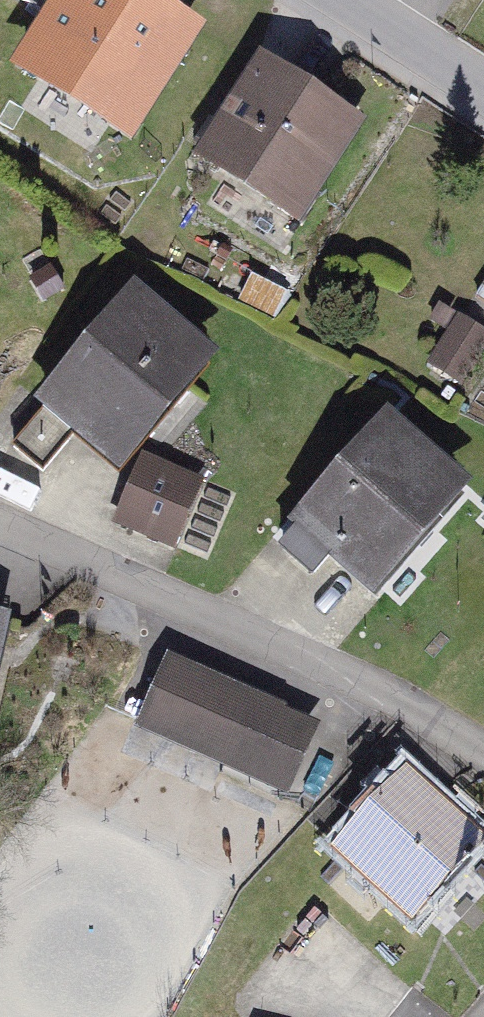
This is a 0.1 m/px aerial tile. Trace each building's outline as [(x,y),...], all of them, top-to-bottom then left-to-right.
[(136,0),(62,0),(18,72),(125,136),(188,31),(136,0)] [(248,69),(182,170),(287,239),(353,138),(248,69)] [(226,365),(139,297),(46,413),(133,482),(226,365)] [(463,322),(437,367),(472,387),(483,367),(483,335),(463,322)] [(483,498),(401,424),(308,527),(391,600),(483,498)] [(226,483),(158,456),(129,527),(198,554),(226,483)] [(2,719),(23,621),(0,616),(0,719),(2,719)] [(331,733),(176,667),(148,733),(302,800),(331,733)] [(413,779),(343,859),(422,928),(483,858),(483,841),(413,779)]
